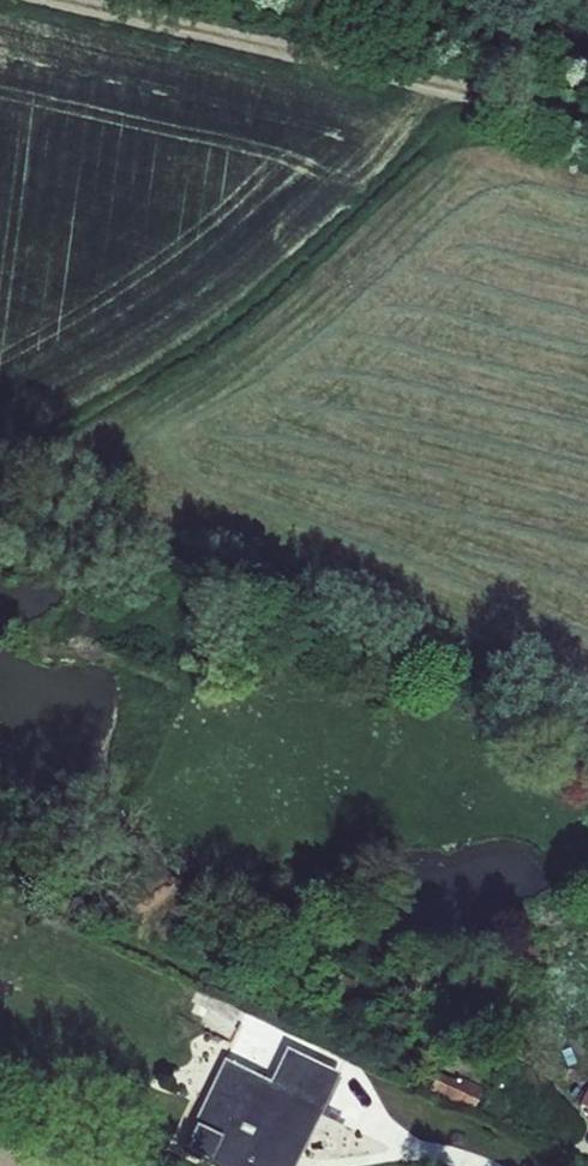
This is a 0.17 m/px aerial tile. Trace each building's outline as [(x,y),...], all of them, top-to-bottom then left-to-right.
[(299,1051),(283,1084),(238,1062),(199,1141),(197,1139),(191,1151),(223,1165),(299,1165),(326,1111),(334,1115),(352,1077),(299,1051)] [(443,1061),(432,1087),(478,1107),(489,1081),(443,1061)] [(326,1111),(299,1165),(309,1165),(334,1115),(326,1111)]
